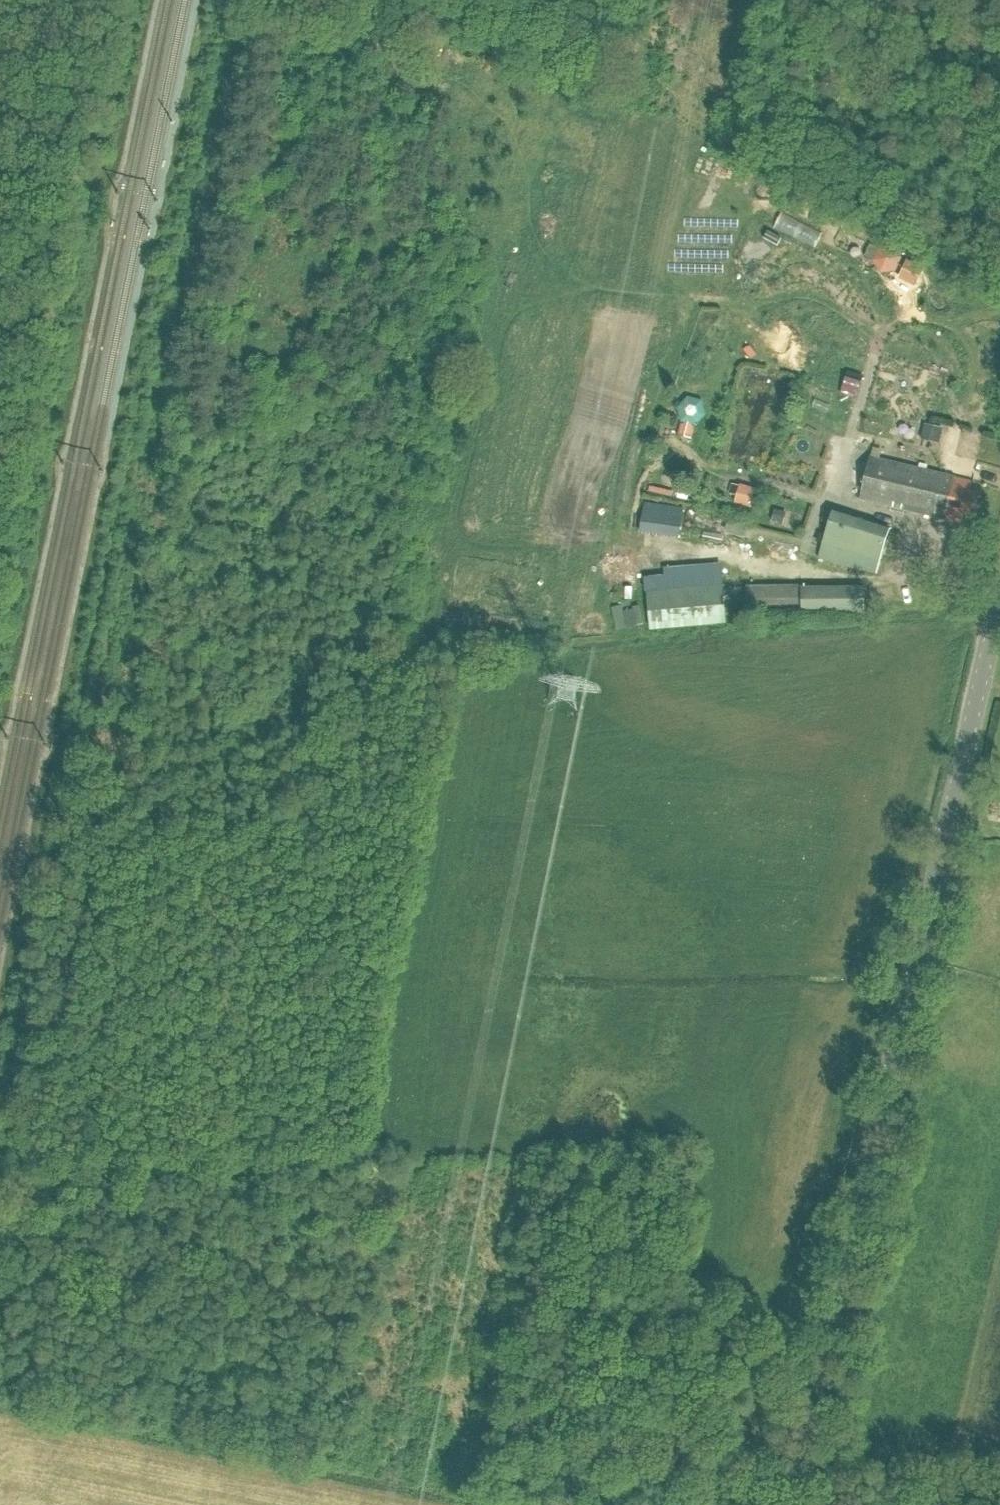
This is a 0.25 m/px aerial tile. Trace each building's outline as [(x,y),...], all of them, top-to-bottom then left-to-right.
[(826,239),(832,219),(810,212),(803,231),(826,239)] [(742,226),(732,246),(755,257),(765,237),(742,226)] [(835,371),(832,387),(845,390),(848,374),(835,371)] [(976,517),(981,495),(971,492),(974,483),(872,458),(862,500),(947,520),(947,521),(964,525),(966,515),(976,517)] [(733,510),(742,490),(722,481),(713,501),(733,510)] [(769,530),(790,531),(791,512),(770,511),(769,530)] [(832,512),(818,560),(879,579),(893,530),(832,512)] [(725,531),(745,537),(749,524),(728,518),(725,531)] [(775,569),(783,552),(774,548),(767,565),(775,569)] [(805,585),(746,586),(748,615),(868,615),(868,588),(806,587),(805,585)] [(728,625),(725,587),(648,594),(652,634),(728,625)]
